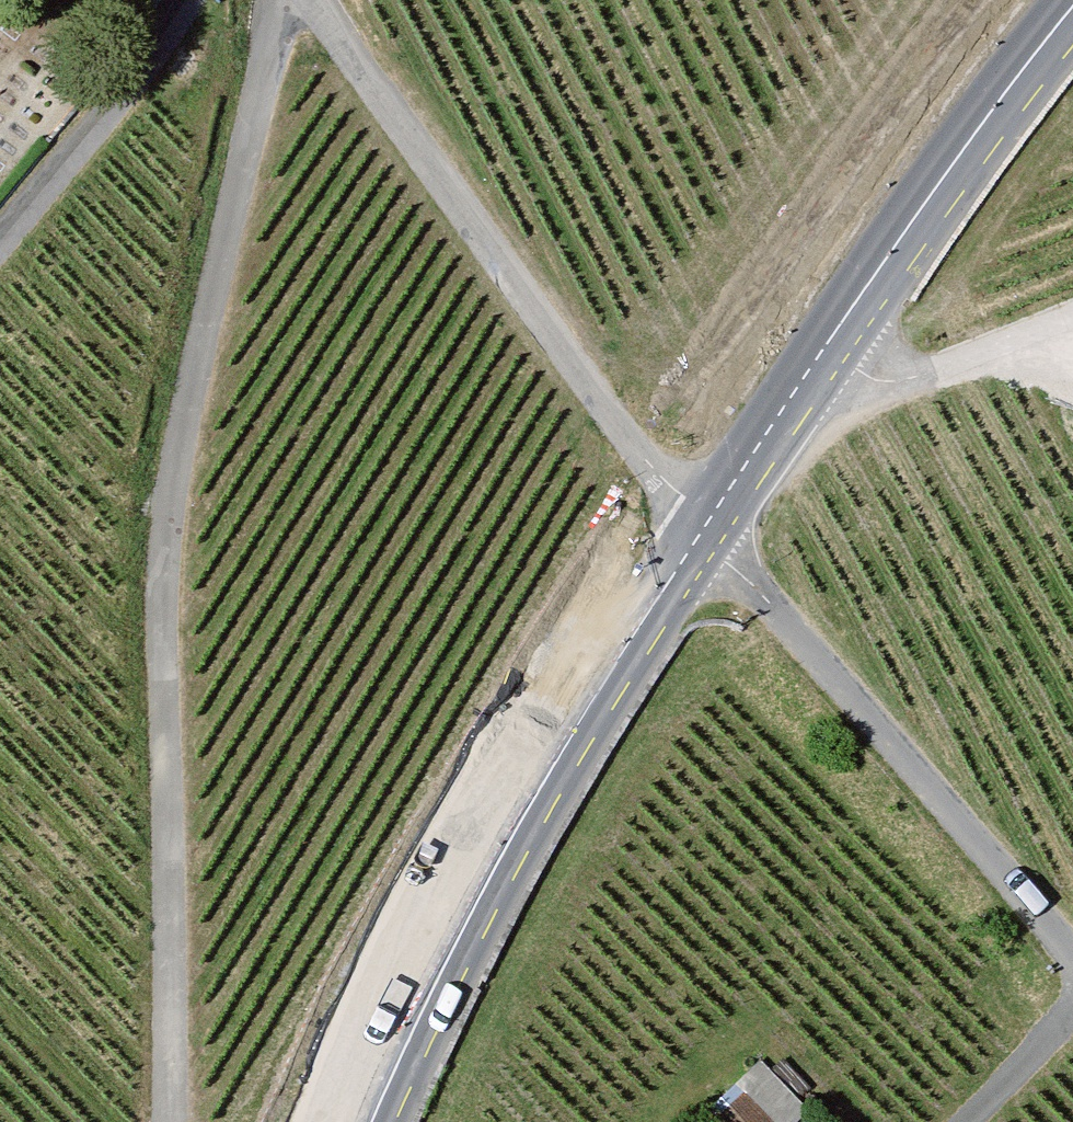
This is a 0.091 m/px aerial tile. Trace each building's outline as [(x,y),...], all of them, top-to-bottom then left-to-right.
[(748,1068),(699,1117),(705,1121),(792,1121),(796,1117),(748,1068)]
